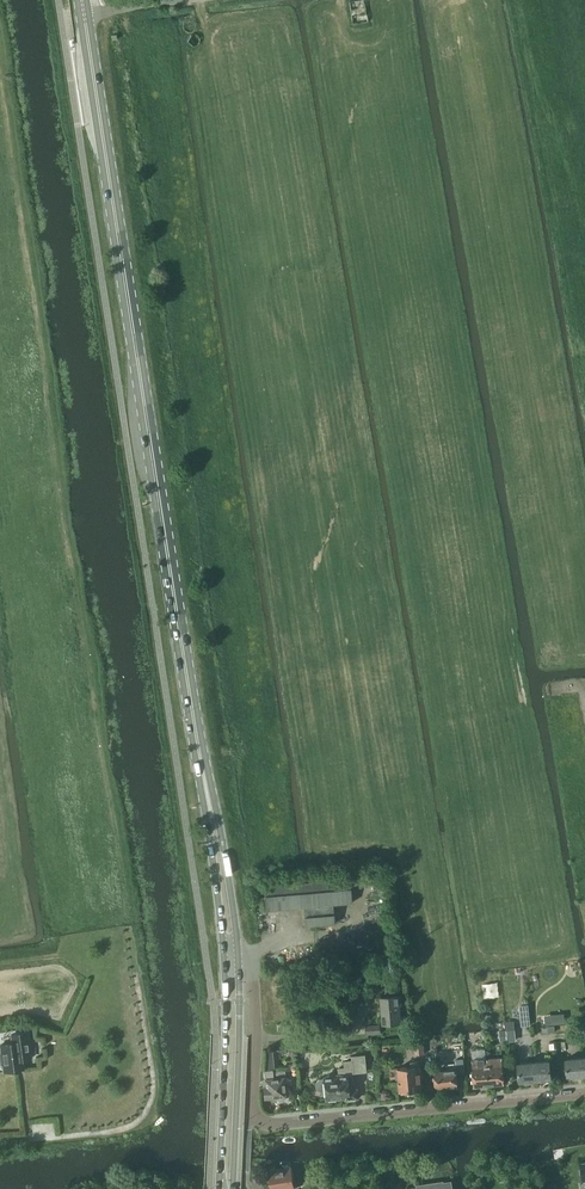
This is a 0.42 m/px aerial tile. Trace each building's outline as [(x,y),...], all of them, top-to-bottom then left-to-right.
[(352,23),(367,21),(364,0),(355,0),(349,1),(352,23)] [(346,879),(314,881),(318,925),(333,924),(331,905),(346,903),(350,903),(348,879),(346,879)] [(318,925),(314,881),(262,886),(264,910),(302,907),(303,926),(318,925)] [(402,1023),(400,1005),(402,1005),(402,995),(380,997),(383,1025),(402,1023)] [(380,1025),(365,1027),(366,1034),(381,1033),(380,1025)] [(507,1040),(506,1030),(499,1031),(499,1041),(507,1040)] [(11,1037),(12,1043),(0,1044),(0,1047),(1,1051),(0,1051),(0,1065),(3,1065),(4,1072),(23,1069),(22,1060),(30,1059),(26,1032),(11,1034),(11,1037)] [(422,1040),(414,1040),(415,1055),(423,1054),(422,1040)] [(473,1060),(472,1060),(475,1086),(482,1085),(483,1086),(485,1086),(486,1086),(488,1085),(490,1085),(487,1058),(486,1059),(485,1049),(472,1050),(473,1060)] [(316,1083),(315,1085),(316,1088),(318,1089),(320,1091),(322,1091),(325,1091),(325,1099),(327,1098),(327,1100),(336,1099),(336,1097),(345,1097),(345,1099),(346,1099),(357,1098),(356,1089),(347,1090),(345,1073),(365,1071),(364,1055),(351,1056),(352,1060),(344,1061),(344,1068),(338,1068),(338,1074),(326,1075),(326,1078),(323,1078),(321,1079),(319,1079),(317,1081),(316,1083)] [(496,1058),(487,1058),(490,1085),(491,1085),(493,1085),(495,1086),(496,1085),(497,1084),(504,1084),(502,1057),(496,1058)] [(584,1076),(582,1057),(566,1059),(568,1078),(584,1076)] [(456,1070),(435,1072),(436,1088),(447,1087),(448,1089),(458,1088),(457,1076),(465,1075),(463,1059),(455,1059),(456,1070)] [(549,1060),(534,1062),(536,1081),(551,1079),(549,1060)] [(409,1091),(422,1090),(419,1066),(419,1061),(411,1062),(411,1067),(398,1068),(400,1092),(402,1092),(402,1094),(409,1093),(409,1091)] [(536,1081),(534,1062),(518,1063),(520,1082),(536,1081)] [(264,1071),(266,1087),(262,1087),(264,1098),(276,1097),(276,1099),(278,1101),(284,1100),(286,1098),(286,1096),(288,1095),(286,1077),(285,1077),(284,1070),(272,1072),(272,1070),(264,1071)] [(273,1188),(294,1188),(291,1168),(270,1171),(273,1188)]
